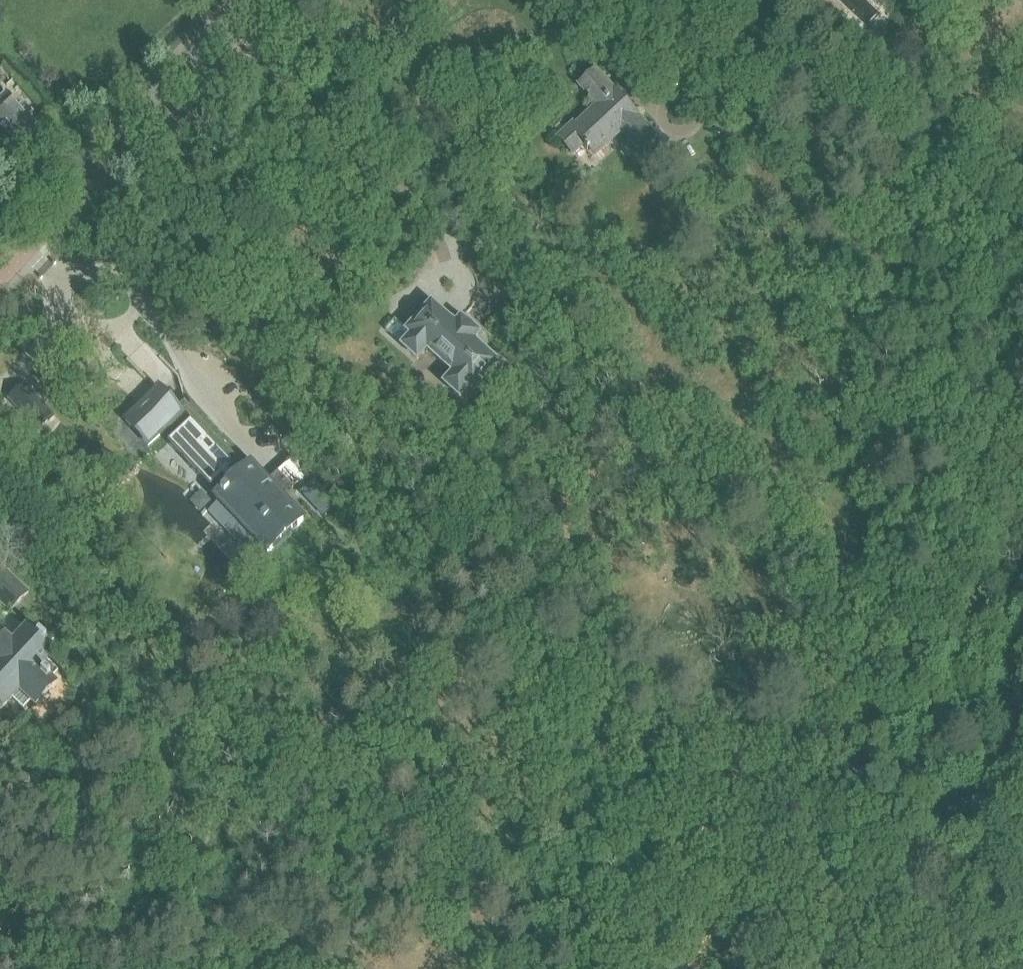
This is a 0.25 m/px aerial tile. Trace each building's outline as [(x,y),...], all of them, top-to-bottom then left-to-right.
[(639,150),(654,136),(635,116),(636,115),(614,92),(614,93),(595,73),(580,86),(599,106),(575,128),(572,125),(559,138),(572,153),(583,142),(594,154),(621,130),(639,150)] [(19,109),(7,95),(0,102),(0,127),(18,148),(35,134),(32,131),(39,125),(27,111),(27,112),(22,106),(19,109)] [(454,374),(444,385),(459,398),(468,388),(473,392),(497,365),(473,343),(478,337),(460,321),(455,327),(449,322),(446,326),(440,320),(443,317),(431,306),(408,332),(395,320),(386,331),(403,346),(402,347),(417,360),(426,350),(454,374)] [(53,417),(26,388),(8,405),(35,434),(53,417)] [(160,390),(156,394),(126,423),(147,445),(167,426),(175,434),(169,440),(212,487),(215,484),(221,491),(215,496),(267,552),(271,548),(274,551),(306,522),(283,496),(285,494),(287,495),(295,488),(282,474),(282,473),(281,472),(272,480),(274,482),(272,484),(251,462),(247,467),(186,401),(185,400),(177,407),(160,390)] [(9,612),(28,593),(1,566),(0,567),(0,603),(9,612)] [(59,650),(50,640),(52,639),(44,632),(43,633),(33,624),(17,641),(9,634),(0,643),(0,708),(2,710),(18,693),(35,709),(60,683),(43,666),(59,650)]
